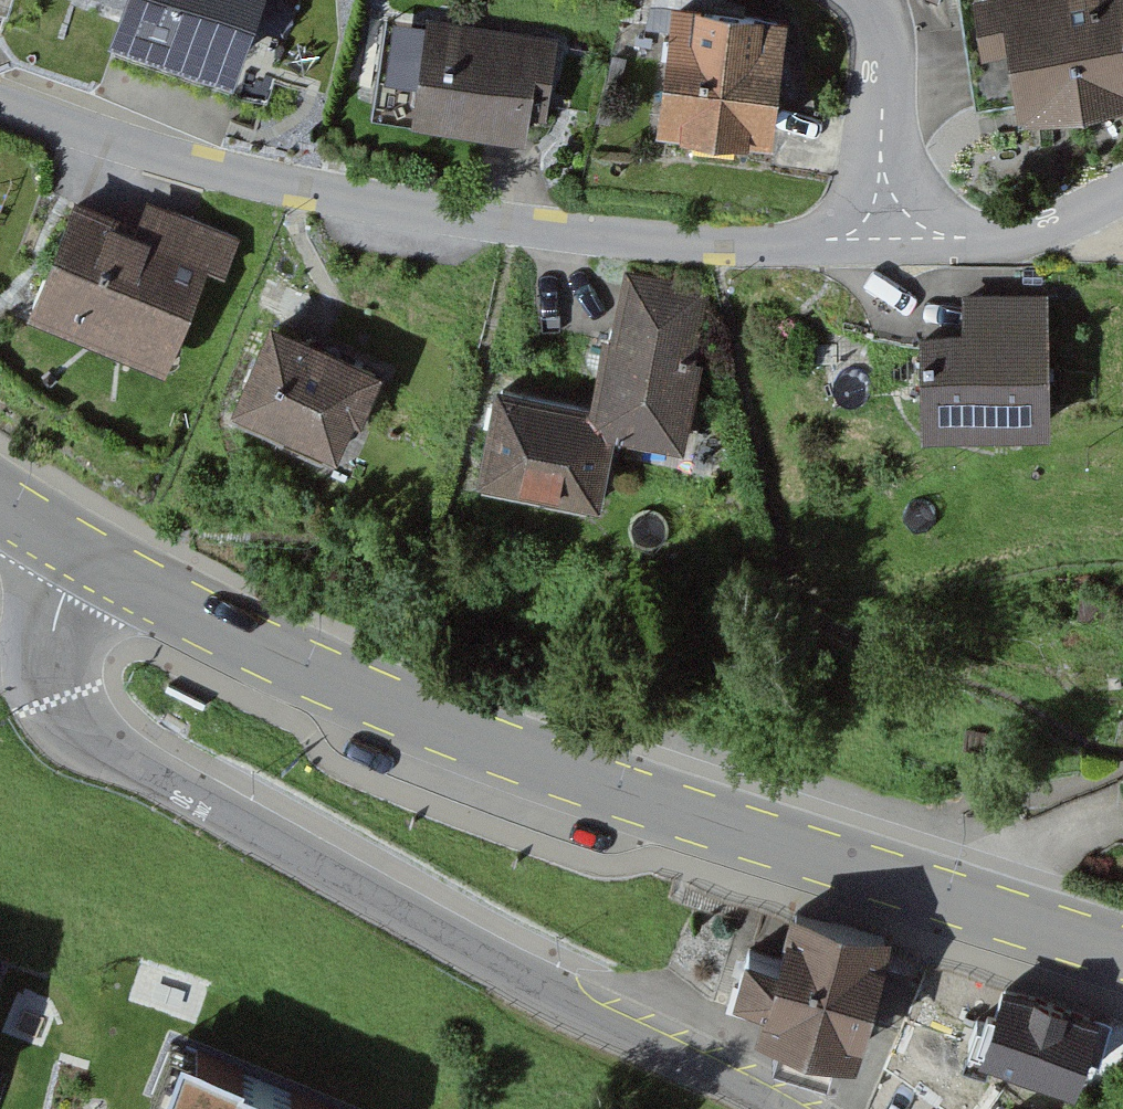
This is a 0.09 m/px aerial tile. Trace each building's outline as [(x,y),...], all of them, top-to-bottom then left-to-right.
[(109,9),(234,57),(256,0),(112,0),(109,9)] [(741,0),(668,0),(655,111),(773,125),(787,6),(741,0)] [(1122,94),(1122,0),(958,0),(972,104),(1017,98),(1018,108),(1122,94)] [(560,30),(426,9),(410,109),(526,127),(529,106),(548,109),(560,30)] [(137,214),(75,188),(27,299),(164,357),(207,256),(226,264),(241,230),(147,190),(137,214)] [(591,390),(496,369),(477,458),(485,460),(483,470),(537,481),(538,473),(602,486),(616,423),(686,438),(705,349),(699,348),(713,285),(627,267),(612,335),(604,333),(591,390)] [(963,321),(920,321),(922,416),(1051,414),(1049,285),(962,286),(963,321)] [(384,358),(270,305),(232,387),(240,390),(235,400),(285,423),(289,414),(338,437),(355,400),(363,404),(384,358)] [(1105,594),(1082,590),(1078,611),(1102,614),(1105,594)] [(901,941),(801,916),(788,964),(760,956),(750,994),(783,1003),(776,1032),(871,1056),(901,941)] [(1107,1024),(1013,993),(991,1062),(1085,1092),(1107,1024)] [(200,1060),(181,1108),(325,1108),(200,1060)]
